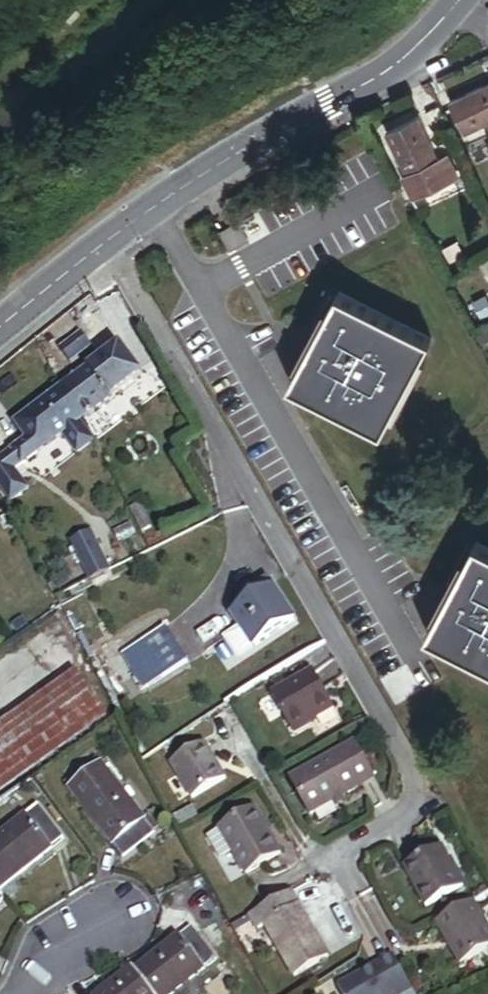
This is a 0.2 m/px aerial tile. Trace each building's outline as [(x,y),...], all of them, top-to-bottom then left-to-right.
[(487,142),(487,103),(461,115),(475,148),(487,142)] [(415,190),(436,180),(448,175),(429,132),(396,147),(415,190)] [(129,172),(136,166),(129,158),(122,163),(129,172)] [(445,201),(468,191),(458,170),(448,175),(436,180),(445,201)] [(422,211),(445,201),(436,180),(415,190),(412,191),(422,211)] [(245,253),(264,242),(253,224),(234,235),(245,253)] [(300,396),(389,445),(439,355),(350,306),(300,396)] [(83,332),(59,350),(78,374),(101,357),(83,332)] [(71,393),(92,423),(147,382),(126,353),(71,393)] [(19,455),(29,469),(92,423),(71,393),(23,429),(34,444),(19,455)] [(95,585),(113,577),(96,539),(78,547),(95,585)] [(487,675),(487,558),(439,648),(487,675)] [(235,619),(256,654),(298,628),(274,588),(246,605),(249,610),(235,619)] [(166,682),(190,670),(171,634),(148,646),(166,682)] [(108,720),(79,680),(0,737),(0,798),(108,720)] [(284,712),(301,745),(343,723),(326,689),(284,712)] [(198,812),(232,795),(215,761),(181,778),(198,812)] [(298,795),(317,830),(380,798),(361,762),(298,795)] [(117,856),(148,834),(109,781),(78,803),(117,856)] [(58,860),(68,851),(43,819),(33,827),(58,860)] [(58,860),(33,827),(0,853),(0,904),(0,905),(58,860)] [(246,886),(283,868),(263,829),(226,847),(237,870),(246,886)] [(117,856),(127,870),(157,847),(148,834),(117,856)] [(237,870),(226,847),(215,853),(226,875),(237,870)] [(427,927),(466,907),(445,868),(407,887),(427,927)] [(296,990),(330,973),(296,907),(251,929),(262,949),(272,944),(296,990)] [(487,973),(487,939),(478,920),(442,939),(466,985),(487,973)] [(209,980),(220,971),(197,943),(186,951),(209,980)] [(209,980),(186,951),(143,986),(149,993),(192,993),(209,980)] [(398,973),(358,993),(409,993),(398,973)] [(143,986),(139,982),(125,993),(149,993),(143,986)]
